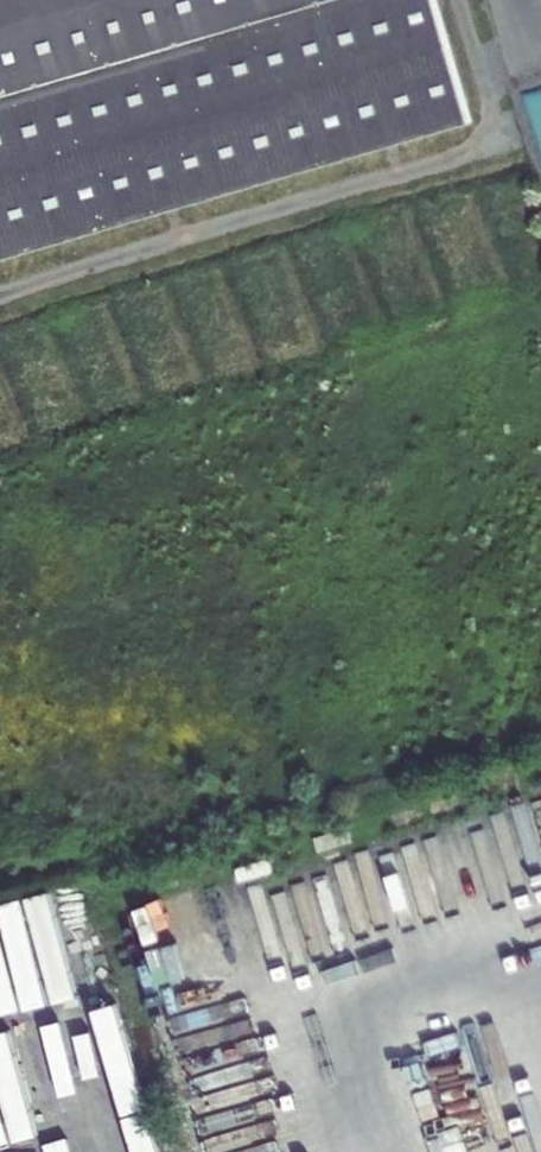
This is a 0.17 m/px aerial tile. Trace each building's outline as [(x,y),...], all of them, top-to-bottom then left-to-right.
[(476,118),(441,0),(0,0),(0,257),(476,118)] [(99,961),(80,891),(53,898),(51,889),(1,902),(29,1007),(84,993),(77,966),(99,961)] [(149,1119),(141,1087),(123,1091),(130,1123),(149,1119)]
